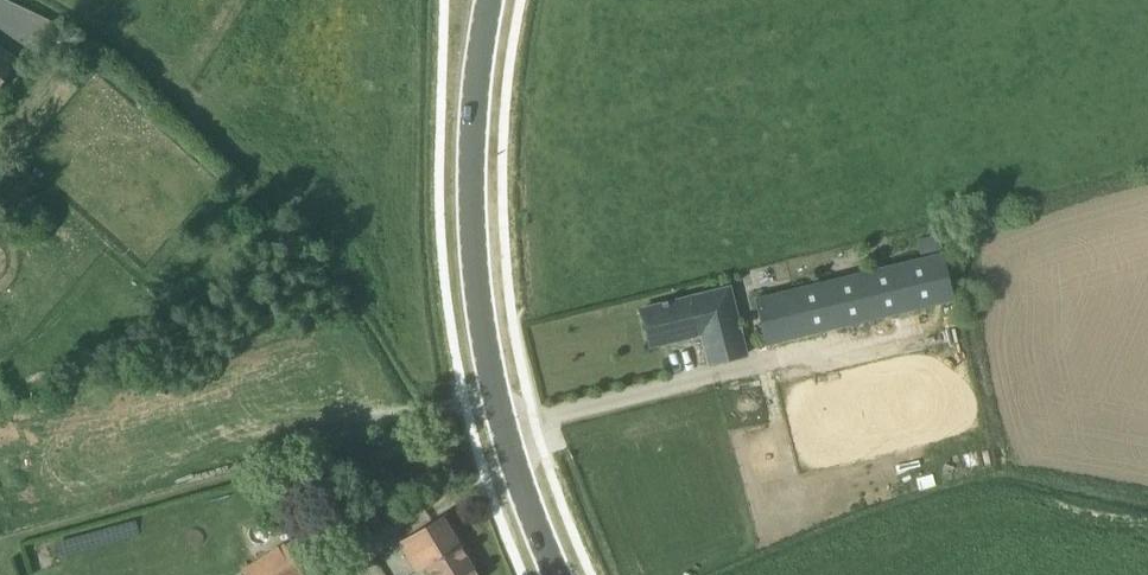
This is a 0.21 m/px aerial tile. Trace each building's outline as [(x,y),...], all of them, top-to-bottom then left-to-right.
[(13,62),(0,53),(0,82),(13,62)] [(9,172),(0,166),(0,186),(9,172)] [(766,340),(951,295),(936,234),(917,238),(921,256),(756,295),(766,340)] [(743,357),(735,324),(726,288),(711,292),(641,309),(650,346),(701,334),(709,364),(743,357)] [(442,516),(409,534),(428,567),(426,569),(430,574),(477,574),(442,516)] [(284,543),(241,569),(245,574),(303,574),(284,543)]
